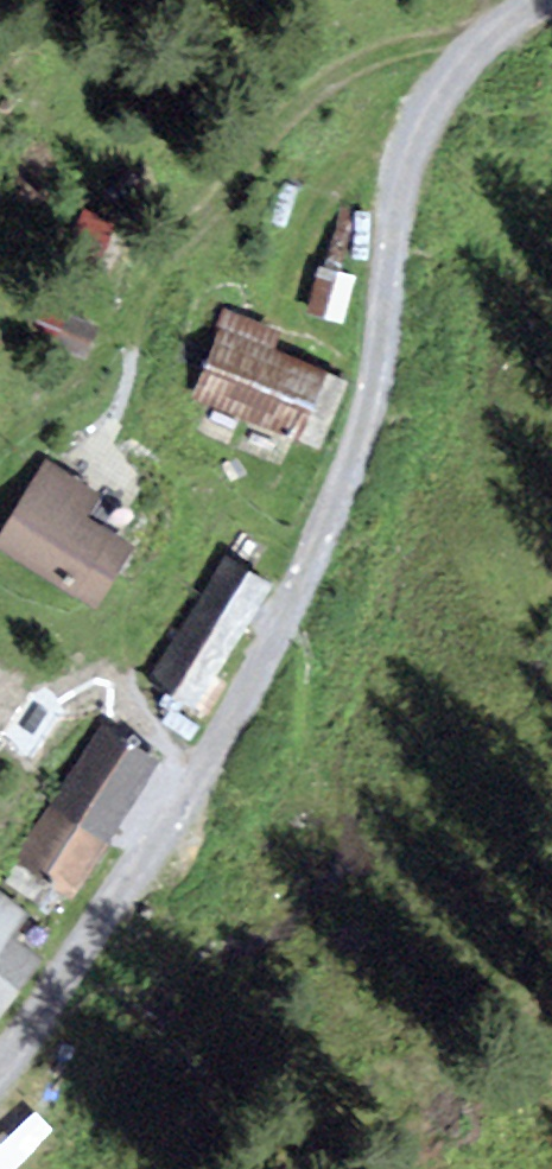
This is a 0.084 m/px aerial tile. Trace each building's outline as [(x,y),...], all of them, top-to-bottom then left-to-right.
[(325,278),(318,310),(338,314),(345,282),(325,278)] [(331,393),(335,382),(323,376),(325,371),(248,341),(236,336),(243,318),(224,311),(217,329),(222,331),(197,393),(299,434),(312,402),(325,407),(331,393)] [(70,319),(61,342),(83,351),(92,328),(70,319)] [(3,541),(93,597),(125,545),(77,516),(51,500),(65,478),(48,468),(3,541)] [(51,500),(77,516),(91,494),(65,478),(51,500)] [(208,710),(223,685),(210,677),(268,582),(226,557),(154,677),(208,710)] [(108,726),(56,805),(103,836),(155,757),(108,726)] [(103,836),(56,805),(5,882),(50,911),(68,885),(73,888),(106,838),(103,836)] [(19,947),(36,925),(0,898),(0,933),(19,947)] [(30,955),(19,947),(0,933),(0,995),(30,955)]
